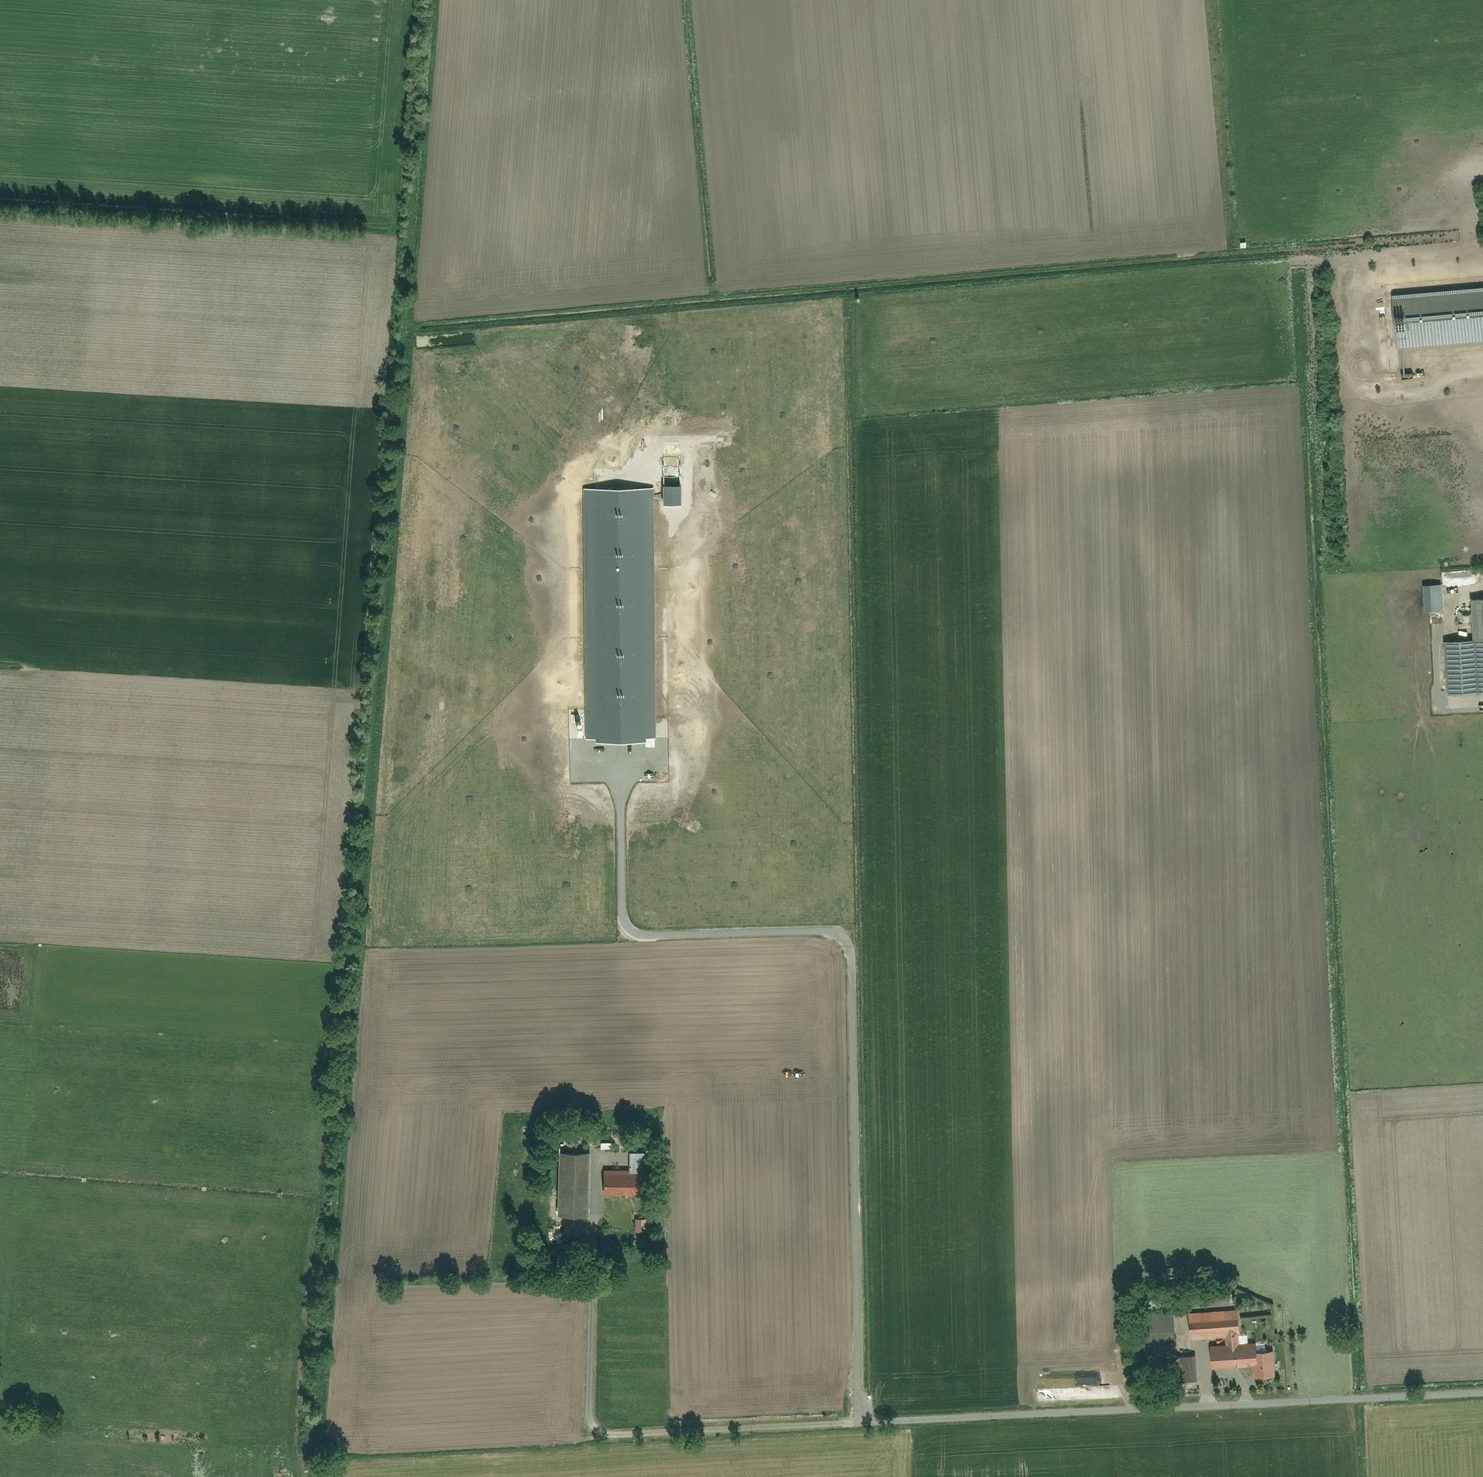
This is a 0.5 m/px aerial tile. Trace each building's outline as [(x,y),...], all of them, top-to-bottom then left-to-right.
[(681,461),(664,461),(664,501),(681,501),(681,461)] [(584,741),(657,740),(656,487),(582,487),(584,741)] [(1445,695),(1482,693),(1482,597),(1470,598),(1472,641),(1443,642),(1445,695)] [(625,1171),(641,1171),(642,1154),(626,1153),(625,1171)] [(556,1155),(555,1216),(586,1217),(587,1156),(556,1155)] [(601,1173),(601,1195),(635,1193),(635,1172),(601,1173)] [(1255,1347),(1236,1349),(1235,1338),(1240,1338),(1238,1310),(1190,1313),(1192,1341),(1223,1339),(1223,1349),(1209,1350),(1210,1370),(1256,1367),(1255,1347)] [(1159,1342),(1173,1341),(1171,1313),(1157,1313),(1159,1342)] [(1177,1382),(1195,1382),(1194,1358),(1176,1359),(1177,1382)]
